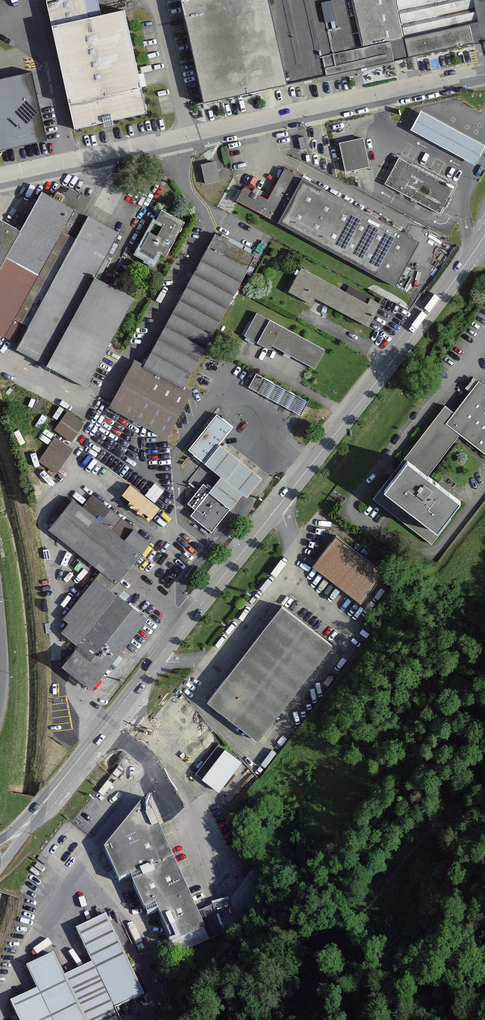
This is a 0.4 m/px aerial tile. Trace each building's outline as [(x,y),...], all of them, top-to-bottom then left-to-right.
[(47,1),(53,26),(87,19),(83,0),(55,0),(47,1)] [(474,0),(183,0),(179,1),(186,32),(188,37),(192,56),(193,61),(203,106),(269,92),(300,85),(359,72),(473,47),(468,24),(479,22),(474,0)] [(479,22),(468,24),(473,47),(484,44),(484,0),(474,0),(479,22)] [(87,19),(53,26),(69,104),(140,89),(140,88),(123,11),(87,19)] [(0,80),(0,150),(2,150),(47,139),(31,72),(0,80)] [(140,89),(69,104),(75,128),(103,122),(112,120),(145,113),(140,89)] [(482,147),(421,114),(413,129),(473,162),(482,147)] [(308,150),(306,138),(299,139),(301,151),(308,150)] [(362,139),(340,144),(341,146),(343,158),(346,170),(368,165),(362,139)] [(453,187),(399,158),(385,183),(439,212),(453,187)] [(216,163),(201,166),(206,185),(220,182),(219,181),(216,163)] [(238,202),(374,275),(398,231),(284,169),(267,200),(244,188),(236,201),(238,202)] [(20,321),(67,235),(87,199),(69,189),(61,202),(74,209),(15,318),(20,321)] [(15,318),(74,209),(61,202),(42,192),(21,231),(0,220),(0,333),(5,336),(15,318)] [(162,210),(157,218),(165,223),(157,236),(149,232),(141,246),(158,256),(159,253),(165,256),(184,222),(162,210)] [(111,340),(133,301),(112,290),(94,279),(118,235),(88,218),(76,240),(67,235),(20,321),(28,325),(16,348),(30,356),(87,387),(88,384),(90,381),(104,355),(111,340)] [(253,255),(214,235),(145,367),(184,387),(237,287),(253,255)] [(301,268),(288,292),(311,305),(312,305),(316,298),(327,304),(369,327),(381,305),(379,304),(370,299),(368,304),(346,292),(301,268)] [(257,342),(269,320),(256,313),(244,335),(257,342)] [(271,344),(281,326),(269,320),(257,342),(269,348),(271,344)] [(323,349),(281,326),(271,344),(308,364),(314,367),(323,349)] [(191,391),(184,387),(145,367),(134,361),(110,406),(167,436),(191,391)] [(307,401),(256,374),(249,387),(300,414),(307,401)] [(373,497),(431,542),(449,520),(445,518),(458,502),(426,477),(460,433),(484,453),(484,387),(479,382),(454,414),(444,407),(373,497)] [(67,413),(56,428),(71,439),(82,424),(67,413)] [(227,422),(216,414),(187,450),(198,458),(203,463),(232,426),(227,422)] [(70,450),(55,439),(40,459),(56,470),(70,450)] [(222,476),(211,491),(230,506),(242,492),(246,495),(260,478),(220,446),(206,464),(222,476)] [(159,508),(130,484),(122,495),(129,500),(127,503),(140,514),(142,511),(151,517),(159,508)] [(211,491),(202,484),(188,502),(196,509),(192,515),(211,530),(230,506),(211,491)] [(124,539),(133,528),(92,496),(83,507),(124,539)] [(49,530),(101,571),(116,583),(149,541),(133,528),(124,539),(83,507),(73,499),(49,530)] [(383,574),(337,537),(313,565),(360,602),(383,574)] [(101,571),(95,579),(110,590),(116,583),(101,571)] [(110,590),(95,579),(64,617),(69,621),(62,631),(79,644),(62,664),(91,687),(146,619),(110,590)] [(330,645),(281,606),(208,700),(258,739),(330,645)] [(219,744),(196,772),(218,790),(241,762),(219,744)] [(178,953),(224,932),(213,907),(198,914),(146,799),(105,849),(119,881),(130,876),(147,914),(158,909),(178,953)] [(228,903),(213,907),(224,932),(249,922),(275,884),(256,865),(228,903)] [(106,916),(77,930),(93,964),(64,977),(54,955),(28,967),(39,989),(11,1002),(20,1019),(119,1019),(114,1009),(143,995),(106,916)]
